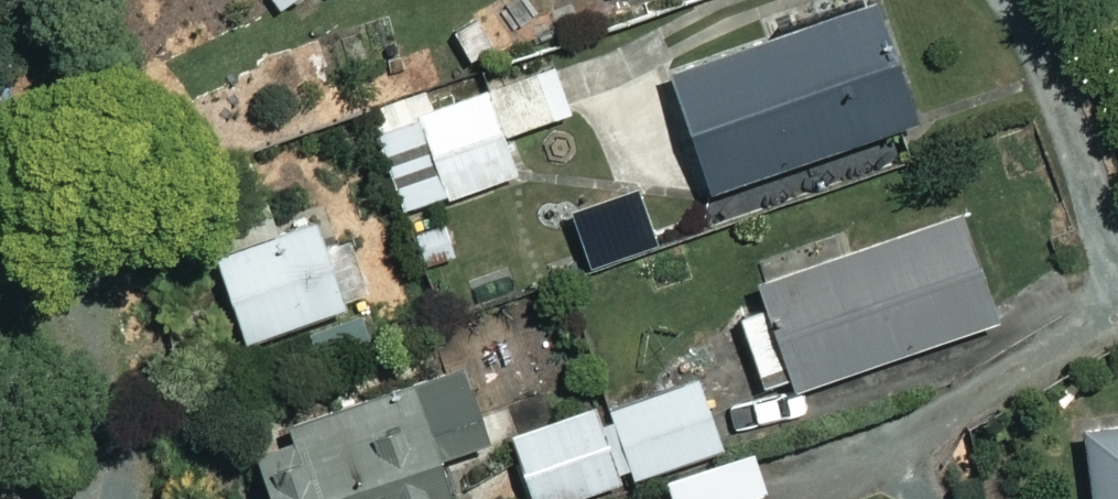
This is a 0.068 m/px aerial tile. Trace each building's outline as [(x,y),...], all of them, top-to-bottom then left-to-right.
[(280,13),(309,0),(274,0),(280,13)] [(924,127),(880,5),(674,80),(718,202),(924,127)] [(577,122),(568,73),(382,107),(401,208),(523,186),(513,133),(577,122)] [(746,322),(773,397),(797,388),(800,395),(1005,322),(968,219),(768,290),(775,312),(746,322)] [(352,314),(327,226),(226,255),(251,343),(352,314)] [(630,488),(626,477),(638,473),(642,484),(731,453),(706,381),(617,412),(621,424),(610,428),(602,407),(517,436),(539,498),(600,498),(630,488)] [(483,386),(269,431),(283,498),(461,498),(453,459),(496,450),(483,386)] [(1091,440),(1099,498),(1117,498),(1117,437),(1091,440)] [(678,498),(774,498),(760,454),(673,481),(678,498)]
